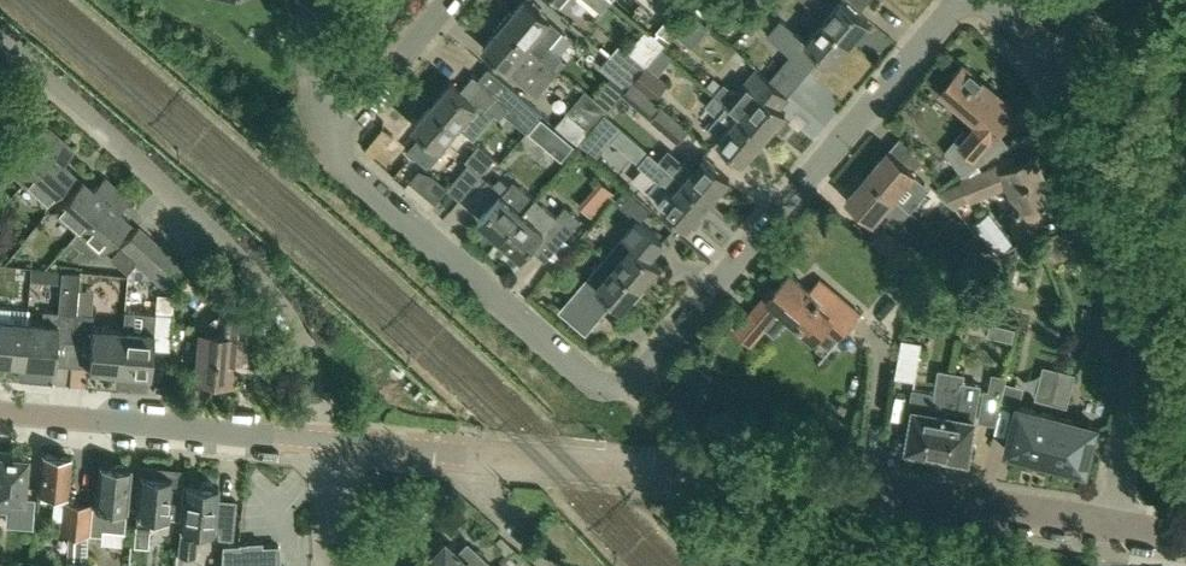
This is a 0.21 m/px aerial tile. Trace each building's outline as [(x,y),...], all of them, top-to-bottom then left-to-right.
[(554,64),(563,53),(551,43),(563,30),(552,19),(529,0),(523,0),(505,21),(554,64)] [(601,11),(611,0),(589,0),(601,11)] [(825,19),(851,41),(870,18),(860,10),(869,0),(842,0),(825,19)] [(694,11),(706,22),(713,13),(702,3),(694,11)] [(677,15),(662,34),(669,40),(685,21),(677,15)] [(851,41),(825,19),(808,39),(782,17),(768,34),(809,69),(822,53),(832,62),(851,41)] [(554,64),(505,21),(484,46),(511,68),(538,94),(558,68),(554,64)] [(646,66),(620,44),(611,55),(637,76),(646,66)] [(585,90),(608,110),(637,76),(611,55),(601,67),(612,76),(595,96),(586,89),(585,90)] [(956,108),(971,121),(947,152),(962,175),(1009,144),(998,130),(1017,108),(964,63),(942,89),(956,101),(956,108)] [(635,80),(656,98),(668,82),(648,65),(635,80)] [(500,118),(507,110),(530,129),(543,113),(489,68),(479,80),(474,76),(462,91),(452,82),(433,103),(458,125),(476,104),(477,105),(481,101),(500,118)] [(759,69),(739,93),(739,92),(737,94),(725,83),(716,94),(766,137),(787,112),(780,106),(789,95),(759,69)] [(608,110),(585,90),(556,124),(578,143),(589,130),(590,131),(605,114),(608,110)] [(706,106),(717,116),(709,126),(722,137),(720,139),(745,161),(766,137),(716,94),(706,106)] [(440,147),(458,125),(433,103),(414,126),(425,134),(411,150),(427,164),(441,147),(440,147)] [(661,105),(650,118),(679,143),(690,129),(661,105)] [(590,131),(580,142),(597,156),(621,127),(605,114),(590,131)] [(530,132),(562,159),(574,144),(542,118),(530,132)] [(61,138),(49,127),(38,139),(27,129),(0,159),(0,162),(22,182),(61,138)] [(61,138),(22,182),(46,203),(74,171),(63,161),(73,149),(61,138)] [(448,188),(460,199),(496,158),(479,143),(465,160),(469,163),(448,188)] [(669,148),(659,160),(684,181),(685,180),(710,202),(730,179),(705,157),(694,169),(669,148)] [(891,150),(869,175),(894,196),(910,210),(930,187),(914,173),(916,172),(891,150)] [(648,190),(664,204),(689,226),(691,224),(693,226),(697,226),(704,219),(703,215),(700,213),(710,202),(685,180),(684,181),(659,160),(648,151),(639,162),(658,179),(648,190)] [(955,205),(971,199),(1009,184),(1018,206),(1009,209),(1014,220),(1011,222),(1018,238),(1044,222),(1036,202),(1053,195),(1036,155),(1018,163),(1016,158),(963,180),(942,188),(955,205)] [(873,221),(894,196),(869,175),(848,199),(873,221)] [(77,230),(116,187),(104,176),(93,188),(81,177),(53,209),(77,230)] [(500,178),(494,184),(487,178),(472,195),(487,208),(479,218),(501,237),(523,211),(535,197),(515,179),(509,186),(500,178)] [(604,182),(594,193),(604,202),(614,191),(604,182)] [(116,187),(77,230),(101,252),(129,220),(118,210),(129,198),(116,187)] [(615,200),(637,219),(638,218),(640,220),(651,208),(626,187),(615,200)] [(523,211),(501,237),(522,256),(531,246),(546,259),(582,218),(566,204),(556,215),(535,197),(523,211)] [(606,255),(617,265),(641,287),(661,264),(651,255),(664,241),(640,220),(638,218),(637,219),(606,255)] [(870,241),(900,267),(913,252),(882,226),(870,241)] [(122,269),(150,237),(138,227),(109,258),(122,269)] [(144,270),(163,249),(150,237),(122,269),(126,272),(135,262),(144,270)] [(986,245),(977,257),(989,267),(997,258),(986,245)] [(163,249),(144,270),(156,281),(175,260),(163,249)] [(586,329),(599,314),(613,299),(623,307),(641,287),(617,265),(606,255),(586,279),(595,286),(583,299),(577,294),(564,310),(586,329)] [(175,260),(156,281),(169,293),(188,271),(175,260)] [(791,272),(789,276),(783,271),(734,330),(752,344),(765,328),(774,335),(791,316),(816,337),(826,326),(839,337),(860,312),(821,279),(812,290),(791,272)] [(41,321),(26,320),(23,363),(36,364),(35,370),(52,371),(52,365),(54,365),(56,340),(72,342),(75,312),(77,312),(79,274),(61,272),(59,311),(58,311),(58,312),(42,311),(41,321)] [(1114,352),(1117,336),(1113,305),(1104,303),(1100,322),(1098,321),(1092,347),(1114,352)] [(23,363),(26,320),(27,308),(0,306),(0,361),(23,363)] [(122,328),(118,371),(151,374),(153,348),(168,350),(171,313),(155,311),(153,330),(122,328)] [(105,374),(109,370),(118,371),(122,328),(91,325),(92,314),(77,312),(75,312),(72,342),(89,343),(87,369),(92,369),(95,373),(105,374)] [(200,332),(196,377),(228,380),(231,348),(251,350),(254,318),(218,315),(217,333),(200,332)] [(903,338),(896,376),(916,379),(922,342),(903,338)] [(1076,374),(1045,365),(1037,399),(1067,407),(1076,374)] [(908,447),(938,452),(952,371),(951,371),(948,389),(936,387),(936,391),(912,387),(908,410),(914,411),(911,430),(906,432),(903,436),(904,442),(909,445),(908,447)] [(971,441),(975,417),(981,383),(964,381),(965,373),(952,371),(938,452),(968,457),(968,455),(973,453),(976,449),(975,444),(971,441)] [(1018,405),(1017,410),(1007,449),(1046,459),(1057,414),(1020,405),(1024,386),(1005,381),(1003,390),(1000,401),(1018,405)] [(1003,390),(1002,390),(984,390),(979,420),(994,423),(1000,401),(1003,390)] [(1057,414),(1046,459),(1085,468),(1096,424),(1057,414)] [(8,499),(7,518),(28,520),(31,498),(24,497),(28,456),(0,454),(0,498),(8,499)] [(42,454),(39,490),(39,491),(55,492),(53,517),(61,517),(59,531),(88,534),(92,503),(72,499),(73,494),(68,493),(71,456),(42,454)] [(141,464),(140,474),(134,544),(148,545),(148,543),(150,515),(179,517),(184,468),(141,464)] [(99,466),(96,505),(92,505),(90,534),(101,535),(102,528),(124,530),(126,508),(127,508),(130,469),(99,466)] [(177,554),(178,554),(195,556),(198,528),(224,531),(224,537),(233,538),(237,500),(216,498),(217,487),(185,484),(178,546),(177,554)] [(468,544),(461,552),(459,550),(458,551),(448,542),(427,563),(430,565),(491,565),(468,544)] [(280,546),(262,547),(262,543),(239,544),(239,545),(223,546),(223,565),(280,565),(280,546)]
